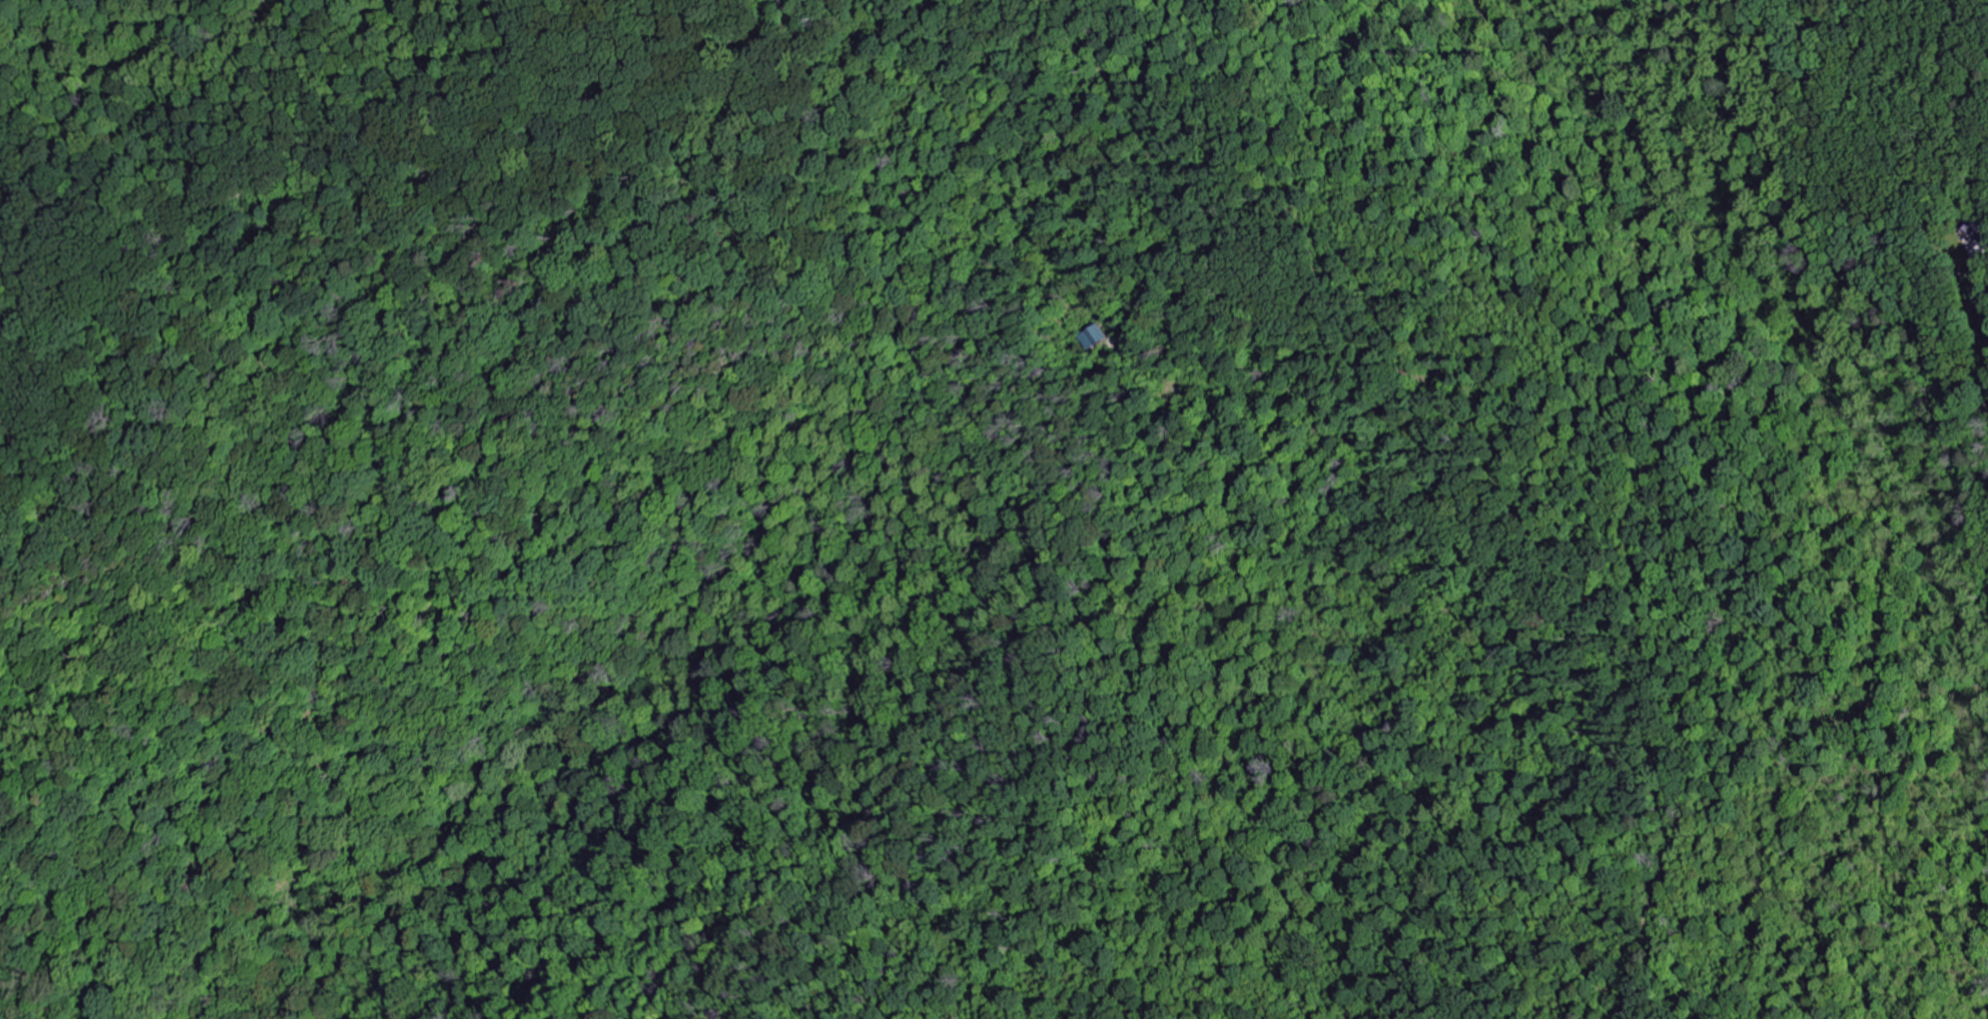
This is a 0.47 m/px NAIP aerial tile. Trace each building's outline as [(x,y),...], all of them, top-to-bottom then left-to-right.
[(1081,333),(1085,349),(1108,343),(1104,327),(1081,333)]
